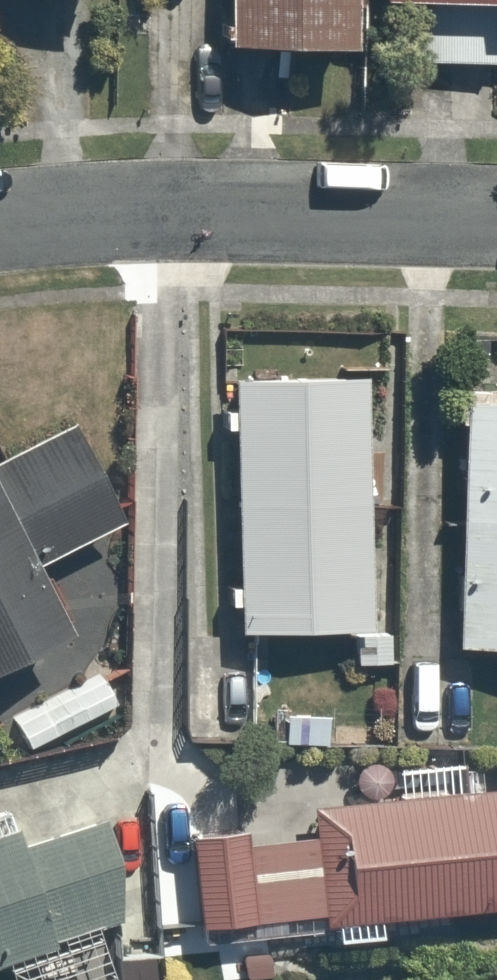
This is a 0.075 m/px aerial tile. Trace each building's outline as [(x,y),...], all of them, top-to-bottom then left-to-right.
[(226,45),(355,49),(357,0),(228,0),(226,45)] [(378,69),(496,71),(496,37),(496,0),(379,0),(378,69)] [(367,372),(235,374),(240,636),(372,633),(367,372)] [(458,399),(450,648),(496,649),(496,400),(458,399)] [(0,457),(0,678),(78,638),(46,574),(131,531),(76,420),(0,457)] [(189,837),(200,942),(496,911),(496,789),(312,808),(314,824),(189,837)] [(136,919),(99,819),(31,844),(24,823),(0,832),(0,969),(136,919)]
